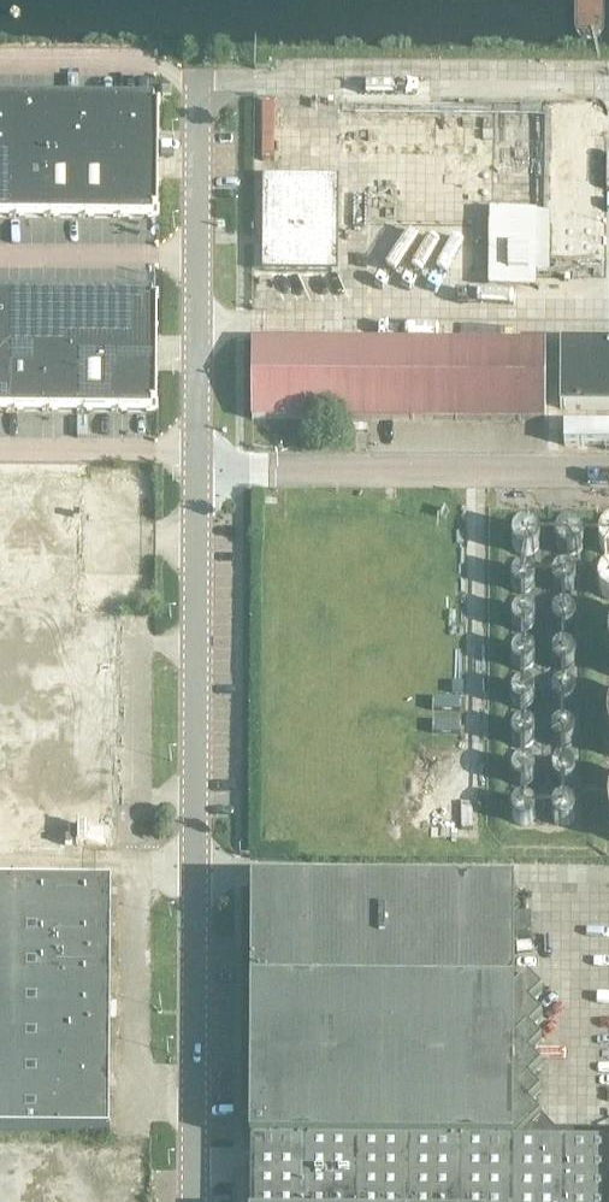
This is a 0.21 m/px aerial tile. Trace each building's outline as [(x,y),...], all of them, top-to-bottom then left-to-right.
[(44,158),(44,101),(26,101),(26,98),(9,98),(9,100),(9,157),(44,158)] [(78,158),(79,101),(60,101),(60,99),(44,99),(44,101),(44,158),(78,158)] [(113,158),(113,101),(95,101),(95,99),(79,99),(79,101),(78,158),(113,158)] [(159,140),(159,99),(148,99),(148,101),(130,101),(130,99),(113,99),(113,101),(113,158),(159,159),(159,156),(156,156),(157,140),(159,140)] [(9,100),(0,100),(0,157),(9,157),(9,100)] [(9,157),(0,157),(0,214),(9,214),(9,157)] [(43,215),(44,158),(9,157),(9,214),(9,217),(25,217),(25,215),(43,215)] [(78,215),(78,158),(44,158),(43,215),(43,217),(60,217),(60,215),(78,215)] [(113,215),(113,158),(78,158),(78,215),(78,217),(94,217),(94,215),(113,215)] [(158,218),(158,177),(156,177),(157,161),(159,161),(159,159),(113,158),(113,215),(113,217),(129,217),(129,215),(147,215),(147,218),(158,218)] [(338,226),(339,177),(263,176),(262,271),(331,271),(331,226),(338,226)] [(536,273),(537,211),(490,211),(489,272),(536,273)] [(42,352),(43,295),(24,295),(24,293),(8,292),(8,295),(8,352),(42,352)] [(77,352),(77,295),(59,295),(59,293),(43,293),(43,295),(42,352),(77,352)] [(112,352),(112,295),(94,295),(94,293),(77,293),(77,295),(77,352),(112,352)] [(157,334),(157,294),(147,294),(147,296),(128,296),(128,294),(112,293),(112,295),(112,352),(157,353),(157,350),(155,350),(155,334),(157,334)] [(8,295),(0,295),(0,352),(8,352),(8,295)] [(434,419),(434,342),(252,341),(252,419),(434,419)] [(545,420),(546,343),(434,342),(434,419),(545,420)] [(561,343),(560,408),(608,409),(608,343),(561,343)] [(42,409),(42,352),(8,352),(7,408),(7,411),(23,411),(23,409),(42,409)] [(76,409),(77,352),(42,352),(42,409),(42,411),(58,411),(58,409),(76,409)] [(111,380),(112,352),(77,352),(76,409),(76,411),(93,411),(93,409),(111,409),(111,380)] [(157,355),(157,353),(112,352),(111,380),(157,381),(157,371),(155,371),(155,355),(157,355)] [(156,412),(157,381),(111,380),(111,409),(111,411),(127,411),(127,409),(146,410),(146,412),(156,412)] [(565,445),(608,445),(608,426),(565,426),(565,445)] [(82,465),(82,463),(0,463),(0,549),(81,550),(82,465)] [(538,534),(535,531),(531,529),(527,528),(525,528),(522,529),(518,530),(515,533),(513,538),(512,542),(512,544),(513,548),(515,552),(517,554),(521,556),(524,557),(527,557),(530,556),(534,555),(537,552),(539,550),(540,547),(541,545),(541,540),(539,536),(538,534)] [(582,535),(580,533),(576,530),(574,529),(571,528),(569,528),(566,528),(562,530),(559,533),(556,536),(555,541),(555,545),(556,548),(558,551),(561,554),(563,556),(566,557),(569,557),(573,557),(577,555),(579,553),(582,549),(584,545),(584,542),(583,539),(582,535)] [(607,529),(606,530),(602,533),(601,536),(600,538),(599,542),(600,544),(600,547),(602,550),(604,552),(607,555),(608,555),(608,529),(607,529)] [(81,550),(0,549),(0,610),(80,611),(81,550)] [(534,577),(532,575),(531,573),(529,572),(525,571),(523,571),(520,572),(516,573),(514,576),(512,580),(511,583),(512,587),(513,590),(515,592),(518,594),(521,595),(524,595),(527,595),(529,594),(531,593),(533,591),(535,588),(536,585),(536,583),(535,580),(534,577)] [(575,578),(573,575),(571,573),(567,571),(564,571),(562,571),(558,573),(555,575),(554,577),(552,580),(552,584),(553,588),(554,590),(557,593),(560,594),(562,595),(565,595),(568,595),(571,594),(573,592),(575,589),(576,587),(576,584),(576,581),(575,578)] [(608,571),(604,573),(602,575),(601,577),(599,581),(598,583),(598,586),(598,590),(600,593),(602,597),(605,599),(608,601),(608,571)] [(534,615),(532,613),(531,612),(528,610),(524,609),(521,610),(519,611),(516,613),(513,616),(512,619),(512,623),(512,626),(513,628),(515,630),(517,632),(520,633),(523,634),(526,634),(529,632),(531,631),(533,629),(535,626),(536,623),(536,620),(535,617),(534,615)] [(568,610),(565,609),(563,609),(560,610),(558,611),(556,613),(555,614),(553,616),(552,620),(552,623),(553,627),(555,630),(559,632),(562,634),(565,634),(568,633),(571,632),(574,630),(575,628),(577,624),(577,621),(576,617),(574,614),(571,611),(568,610)] [(114,611),(80,611),(0,610),(0,845),(112,845),(114,611)] [(534,656),(533,653),(531,651),(529,650),(526,648),(522,648),(518,649),(515,652),(514,653),(512,656),(512,660),(512,663),(513,666),(515,668),(516,669),(519,671),(522,672),(525,672),(527,671),(529,670),(532,669),(533,666),(535,664),(535,661),(535,658),(534,656)] [(572,651),(570,649),(567,648),(563,648),(559,649),(558,650),(555,652),(553,656),(552,657),(552,660),(553,664),(554,667),(556,670),(559,671),(561,672),(565,672),(570,671),(572,670),(574,667),(576,664),(577,660),(576,656),(574,653),(572,651)] [(572,689),(569,687),(567,687),(563,686),(561,687),(559,688),(555,690),(553,693),(552,696),(552,697),(552,701),(552,703),(554,707),(556,709),(559,710),(562,711),(566,711),(567,711),(570,710),(573,708),(574,706),(576,702),(577,699),(576,697),(575,694),(573,690),(572,689)] [(534,693),(532,690),(530,689),(527,687),(523,687),(519,688),(516,689),(513,692),(513,694),(512,697),(512,701),(513,704),(514,706),(516,708),(519,710),(522,710),(524,711),(527,710),(531,708),(533,705),(534,703),(535,701),(535,698),(534,694),(534,693)] [(533,730),(531,728),(528,726),(524,725),(521,725),(517,727),(515,728),(513,731),(512,735),(511,737),(512,741),(512,742),(515,746),(517,748),(520,749),(523,750),(525,750),(528,749),(530,747),(533,746),(534,743),(535,740),(536,738),(536,735),(534,731),(533,730)] [(572,728),(569,726),(565,725),(562,725),(559,726),(557,727),(554,730),(553,732),(551,735),(551,738),(552,742),(553,745),(555,746),(557,748),(559,749),(563,750),(566,750),(569,749),(571,748),(573,746),(575,743),(576,740),(576,737),(576,734),(575,731),(572,728)] [(534,771),(533,769),(531,767),(527,765),(525,764),(522,764),(518,765),(517,766),(514,769),(512,772),(512,776),(512,779),(513,782),(515,785),(518,786),(520,787),(523,788),(526,787),(529,787),(531,785),(532,784),(534,781),(535,779),(535,776),(535,773),(534,771)] [(570,765),(567,764),(564,764),(562,764),(558,765),(555,768),(553,770),(553,772),(552,776),(552,778),(553,781),(554,783),(556,785),(559,787),(562,788),(565,788),(568,788),(572,786),(573,784),(575,782),(576,778),(576,775),(575,771),(574,769),(571,766),(570,765)] [(536,813),(535,810),(534,807),(531,805),(529,804),(526,802),(524,802),(520,803),(518,803),(516,805),(513,808),(512,810),(511,813),(511,816),(512,819),(514,822),(515,823),(517,825),(519,826),(522,827),(525,827),(527,826),(530,825),(532,824),(534,822),(535,820),(536,818),(536,815),(536,813)] [(568,803),(566,802),(563,802),(559,803),(556,805),(553,808),(552,812),(552,816),(553,819),(554,820),(556,823),(559,825),(560,826),(563,826),(566,826),(568,825),(570,825),(572,823),(574,821),(575,818),(576,814),(576,812),(575,810),(573,806),(571,804),(568,803)] [(111,884),(98,884),(96,884),(0,883),(0,1132),(110,1132),(111,884)] [(513,1143),(514,886),(253,885),(252,1142),(251,1201),(608,1201),(608,1144),(513,1143)]
